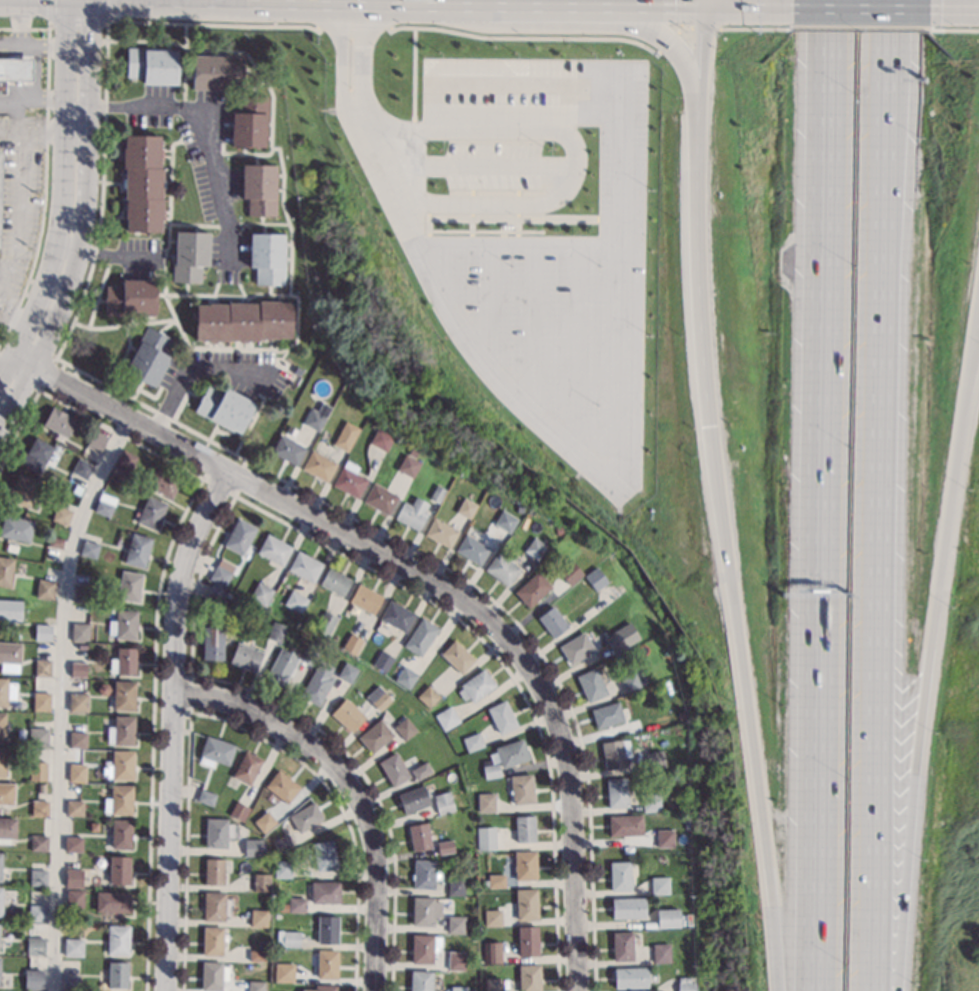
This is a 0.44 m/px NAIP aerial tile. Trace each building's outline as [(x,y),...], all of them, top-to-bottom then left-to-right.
[(144,47),(144,49),(178,50),(177,84),(143,83),(143,77),(125,76),(126,47),(144,47)] [(244,84),(226,84),(226,90),(192,89),(193,55),(244,55),(244,84)] [(5,94),(0,94),(0,58),(32,58),(32,80),(5,80),(5,94)] [(268,140),(265,140),(265,147),(231,146),(232,112),(238,112),(239,96),(269,97),(268,140)] [(160,135),(159,148),(160,148),(160,167),(163,167),(162,198),(163,198),(163,219),(162,219),(161,232),(126,231),(126,198),(124,198),(125,168),(122,168),(124,134),(160,135)] [(276,172),(277,172),(276,216),(248,216),(248,198),(241,198),(242,164),(276,164),(276,172)] [(210,232),(209,266),(202,265),(202,283),(174,282),(176,230),(210,232)] [(284,240),(286,240),(285,284),(256,284),(256,267),(249,267),(249,233),(284,233),(284,240)] [(157,315),(105,314),(105,285),(122,285),(122,279),(157,280),(157,315)] [(279,303),(292,303),(291,339),(259,338),(259,341),(217,340),(217,344),(207,344),(207,339),(195,339),(196,304),(208,304),(208,303),(228,304),(228,302),(259,303),(259,299),(279,300),(279,303)] [(173,339),(164,354),(170,357),(154,387),(124,371),(148,325),(173,339)] [(224,391),(226,388),(256,404),(240,433),(234,429),(232,432),(193,411),(208,383),(224,391)] [(332,407),(319,432),(303,424),(311,407),(317,411),(321,402),(332,407)] [(77,419),(67,438),(42,424),(52,405),(77,419)] [(360,428),(347,452),(333,445),(345,421),(360,428)] [(394,437),(385,453),(369,444),(378,428),(394,437)] [(95,430),(109,437),(100,454),(85,446),(95,430)] [(331,434),(328,440),(321,437),(324,430),(331,434)] [(306,446),(296,466),(270,453),(279,433),(306,446)] [(54,446),(39,474),(19,463),(34,435),(54,446)] [(138,457),(128,474),(114,465),(123,448),(138,457)] [(337,462),(326,482),(325,482),(301,469),(311,449),(337,462)] [(421,462),(413,478),(396,470),(405,453),(421,462)] [(94,465),(86,480),(71,472),(78,457),(94,465)] [(359,467),(356,473),(368,479),(357,498),(332,485),(346,460),(359,467)] [(182,480),(172,499),(144,483),(154,464),(182,480)] [(38,481),(29,508),(8,500),(18,473),(38,481)] [(398,495),(388,515),(363,502),(373,482),(398,495)] [(446,489),(439,504),(429,499),(437,484),(446,489)] [(168,503),(156,530),(136,521),(148,494),(168,503)] [(478,504),(470,519),(456,512),(464,497),(478,504)] [(114,506),(109,518),(93,511),(98,499),(114,506)] [(427,513),(418,530),(394,518),(403,501),(427,513)] [(73,510),(68,526),(51,520),(57,505),(73,510)] [(518,518),(509,532),(494,523),(503,509),(518,518)] [(29,542),(0,535),(0,528),(4,514),(34,522),(29,542)] [(459,530),(449,549),(424,535),(434,516),(459,530)] [(257,527),(242,555),(223,545),(238,517),(257,527)] [(564,533),(557,535),(555,528),(562,526),(564,533)] [(153,537),(144,568),(123,562),(132,531),(153,537)] [(292,547),(282,566),(256,552),(266,533),(292,547)] [(490,548),(480,566),(455,550),(465,533),(490,548)] [(64,538),(62,549),(48,545),(50,535),(64,538)] [(547,545),(537,560),(524,551),(534,536),(547,545)] [(100,545),(95,559),(78,553),(83,539),(100,545)] [(606,551),(602,555),(597,550),(601,546),(606,551)] [(323,564),(313,583),(288,569),(298,550),(323,564)] [(509,560),(512,556),(516,559),(513,563),(520,569),(508,587),(484,570),(497,552),(509,560)] [(10,587),(0,586),(0,556),(14,558),(10,587)] [(236,567),(225,586),(209,577),(220,558),(236,567)] [(609,583),(597,591),(585,575),(597,566),(609,583)] [(351,579),(342,596),(320,584),(329,567),(351,579)] [(578,579),(566,590),(557,581),(569,569),(578,579)] [(143,573),(139,602),(117,598),(122,570),(143,573)] [(551,587),(528,608),(514,593),(537,571),(551,587)] [(56,582),(53,600),(35,597),(38,579),(56,582)] [(274,590),(265,606),(249,597),(257,581),(274,590)] [(91,586),(88,603),(71,600),(74,584),(91,586)] [(227,590),(223,602),(207,597),(211,584),(227,590)] [(383,597),(373,614),(349,601),(358,584),(383,597)] [(292,589),(309,599),(301,613),(283,603),(292,589)] [(115,599),(114,606),(106,604),(107,598),(115,599)] [(1,619),(0,619),(0,599),(22,600),(21,620),(14,620),(14,624),(1,623),(1,619)] [(415,614),(404,633),(378,618),(389,599),(415,614)] [(253,610),(244,613),(242,607),(251,604),(253,610)] [(569,626),(554,638),(537,617),(552,605),(569,626)] [(137,610),(136,639),(115,639),(115,634),(107,634),(107,620),(116,620),(116,610),(137,610)] [(338,617),(328,636),(314,629),(324,610),(338,617)] [(439,628),(420,658),(402,646),(422,617),(439,628)] [(286,626),(280,642),(266,637),(273,621),(286,626)] [(89,622),(88,642),(71,641),(71,622),(89,622)] [(52,625),(51,641),(34,640),(34,624),(52,625)] [(224,627),(223,660),(203,659),(204,626),(224,627)] [(629,645),(615,654),(606,639),(619,630),(629,645)] [(595,650),(570,665),(559,645),(583,631),(595,650)] [(363,640),(354,655),(341,647),(350,632),(363,640)] [(475,659),(460,674),(440,653),(455,639),(475,659)] [(263,651),(255,673),(229,663),(238,641),(263,651)] [(21,664),(0,663),(0,642),(22,643),(21,664)] [(320,652),(311,667),(298,660),(307,645),(320,652)] [(136,648),(135,674),(109,673),(110,658),(116,658),(116,647),(136,648)] [(298,657),(282,686),(265,677),(280,647),(298,657)] [(394,657),(385,672),(372,664),(381,649),(394,657)] [(52,659),(51,677),(36,677),(34,676),(34,659),(52,659)] [(333,667),(328,676),(332,678),(318,706),(300,696),(319,659),(333,667)] [(87,662),(86,677),(70,676),(70,661),(87,662)] [(358,668),(350,684),(336,676),(345,661),(358,668)] [(418,674),(408,689),(394,680),(404,665),(418,674)] [(607,694),(587,702),(575,676),(596,667),(607,694)] [(496,685),(472,703),(468,697),(464,701),(457,691),(462,687),(460,685),(484,668),(496,685)] [(640,686),(626,692),(620,678),(634,672),(640,686)] [(7,707),(0,707),(0,678),(8,678),(8,684),(15,684),(14,697),(7,697),(7,707)] [(136,680),(135,711),(113,710),(114,680),(136,680)] [(107,683),(110,689),(106,695),(100,694),(96,688),(100,683),(107,683)] [(392,699),(379,712),(364,697),(377,684),(392,699)] [(441,696),(428,708),(417,696),(430,684),(441,696)] [(51,692),(50,711),(32,710),(33,692),(51,692)] [(87,693),(87,713),(68,712),(69,692),(87,693)] [(366,716),(351,733),(330,714),(344,697),(366,716)] [(518,725),(500,735),(486,709),(505,699),(518,725)] [(624,721),(596,729),(590,709),(618,701),(624,721)] [(460,721),(443,731),(434,715),(451,705),(460,721)] [(685,718),(679,720),(677,712),(683,710),(685,718)] [(135,714),(134,745),(113,744),(113,742),(106,742),(106,726),(114,726),(114,714),(135,714)] [(416,730),(404,740),(392,726),(405,716),(416,730)] [(380,718),(394,735),(371,754),(357,737),(380,718)] [(86,724),(85,748),(69,747),(70,731),(71,731),(71,724),(86,724)] [(49,728),(48,747),(28,746),(29,727),(49,728)] [(484,746),(467,752),(462,738),(479,732),(484,746)] [(235,746),(228,766),(214,761),(212,768),(198,763),(201,756),(198,755),(205,735),(235,746)] [(529,759),(502,768),(495,747),(523,738),(529,759)] [(622,740),(628,739),(631,756),(624,757),(626,766),(605,770),(600,742),(621,739),(622,740)] [(666,767),(648,770),(645,752),(662,749),(666,767)] [(134,750),(133,780),(109,779),(109,777),(107,777),(107,774),(102,774),(103,767),(112,767),(112,750),(134,750)] [(263,759),(250,785),(232,776),(245,750),(263,759)] [(410,777),(393,787),(377,762),(394,751),(410,777)] [(498,760),(493,762),(490,755),(496,753),(498,760)] [(432,772),(416,781),(410,770),(426,760),(432,772)] [(47,762),(47,781),(45,781),(28,780),(28,761),(47,762)] [(86,764),(85,782),(68,782),(69,763),(86,764)] [(500,776),(485,778),(483,766),(499,764),(500,776)] [(301,787),(287,804),(264,786),(278,769),(301,787)] [(535,802),(512,804),(509,776),(532,774),(535,802)] [(628,806),(608,808),(605,779),(626,777),(628,806)] [(14,805),(0,805),(0,783),(14,783),(14,805)] [(133,785),(132,814),(104,813),(104,798),(110,798),(111,785),(133,785)] [(430,804),(403,814),(396,795),(423,785),(430,804)] [(216,795),(212,806),(196,800),(201,789),(216,795)] [(454,811),(437,815),(432,795),(449,791),(454,811)] [(661,811),(643,812),(641,793),(659,792),(661,811)] [(495,811),(478,812),(477,794),(494,793),(495,811)] [(83,800),(83,816),(66,815),(66,799),(83,800)] [(49,801),(49,816),(43,816),(31,816),(31,800),(49,801)] [(250,808),(242,821),(228,814),(236,800),(250,808)] [(323,818),(298,833),(288,815),(313,801),(323,818)] [(276,822),(263,833),(253,821),(266,810),(276,822)] [(642,814),(643,835),(608,836),(607,815),(642,814)] [(535,842),(515,843),(514,816),(534,815),(535,842)] [(10,844),(0,844),(0,817),(16,817),(15,839),(10,839),(10,844)] [(227,819),(226,848),(204,847),(205,818),(227,819)] [(132,820),(131,849),(111,849),(111,819),(132,820)] [(99,822),(98,831),(90,830),(90,822),(99,822)] [(431,847),(412,851),(406,826),(426,822),(431,847)] [(475,827),(476,850),(495,850),(495,827),(475,827)] [(674,847),(656,847),(655,829),(673,828),(674,847)] [(292,847),(276,852),(271,839),(287,833),(292,847)] [(505,849),(487,850),(486,834),(504,834),(505,849)] [(49,835),(48,852),(30,851),(30,835),(49,835)] [(82,837),(82,853),(64,852),(65,836),(82,837)] [(263,839),(262,856),(243,856),(244,839),(263,839)] [(338,868),(316,872),(311,843),(333,839),(338,868)] [(453,853),(438,855),(436,842),(451,840),(453,853)] [(536,880),(515,880),(514,851),(535,851),(536,880)] [(130,856),(129,885),(107,884),(108,856),(130,856)] [(224,859),(224,884),(204,884),(204,858),(224,859)] [(435,860),(435,867),(441,867),(441,881),(434,881),(434,889),(412,888),(413,859),(435,860)] [(291,860),(290,878),(274,877),(275,860),(291,860)] [(631,891),(610,891),(609,861),(630,860),(631,891)] [(84,869),(83,887),(65,887),(65,868),(84,869)] [(47,870),(47,886),(29,885),(29,869),(47,870)] [(505,888),(488,888),(488,874),(504,873),(505,888)] [(270,874),(270,891),(253,891),(254,874),(270,874)] [(669,894),(652,895),(651,877),(668,876),(669,894)] [(463,896),(447,896),(447,877),(463,877),(463,896)] [(340,903),(311,903),(311,882),(340,881),(340,903)] [(538,919),(516,920),(515,889),(537,888),(538,919)] [(84,890),(84,909),(65,908),(65,889),(84,890)] [(130,892),(130,913),(94,912),(94,891),(130,892)] [(225,892),(224,921),(203,920),(204,891),(225,892)] [(434,896),(434,901),(441,901),(440,917),(433,917),(433,926),(411,925),(411,895),(434,896)] [(306,897),(306,912),(287,912),(288,897),(306,897)] [(645,917),(612,919),(611,898),(645,897),(645,917)] [(47,905),(46,921),(31,921),(28,921),(29,904),(47,905)] [(679,927),(657,928),(656,909),(678,908),(679,927)] [(267,909),(266,927),(249,926),(249,909),(267,909)] [(502,925),(484,925),(484,910),(501,909),(502,925)] [(338,916),(338,944),(316,943),(317,915),(338,916)] [(465,915),(464,933),(446,932),(447,915),(465,915)] [(131,925),(130,955),(106,954),(107,925),(131,925)] [(223,927),(223,930),(228,931),(228,941),(222,941),(222,956),(202,955),(202,926),(223,927)] [(539,956),(518,957),(517,927),(538,926),(539,956)] [(299,931),(299,946),(282,946),(282,931),(299,931)] [(633,961),(613,962),(612,932),(632,931),(633,961)] [(684,939),(674,940),(673,934),(683,932),(684,939)] [(433,934),(433,936),(440,936),(440,947),(433,946),(432,964),(410,963),(411,934),(433,934)] [(45,938),(44,954),(29,954),(27,954),(27,937),(45,938)] [(83,938),(82,956),(63,956),(64,938),(83,938)] [(501,963),(483,963),(482,942),(500,941),(501,963)] [(671,962),(653,963),(652,944),(669,943),(671,962)] [(337,950),(336,979),(317,978),(317,949),(337,950)] [(266,951),(265,962),(249,961),(249,950),(266,951)] [(465,951),(464,970),(448,970),(448,951),(465,951)] [(128,961),(127,988),(100,987),(100,970),(108,970),(108,960),(128,961)] [(222,962),(222,965),(229,966),(229,981),(222,981),(221,990),(200,990),(201,961),(222,962)] [(294,964),(294,982),(273,982),(274,963),(294,964)] [(540,964),(541,990),(518,990),(517,965),(540,964)] [(648,987),(614,989),(613,968),(647,967),(648,987)] [(43,970),(43,990),(23,990),(24,969),(43,970)] [(432,971),(431,990),(409,990),(409,970),(432,971)] [(79,976),(79,990),(62,990),(62,975),(79,976)] [(695,981),(695,990),(678,990),(677,982),(678,982),(678,976),(690,976),(690,981),(695,981)] [(500,977),(501,990),(485,990),(484,978),(500,977)] [(265,981),(264,990),(247,990),(248,980),(265,981)]
